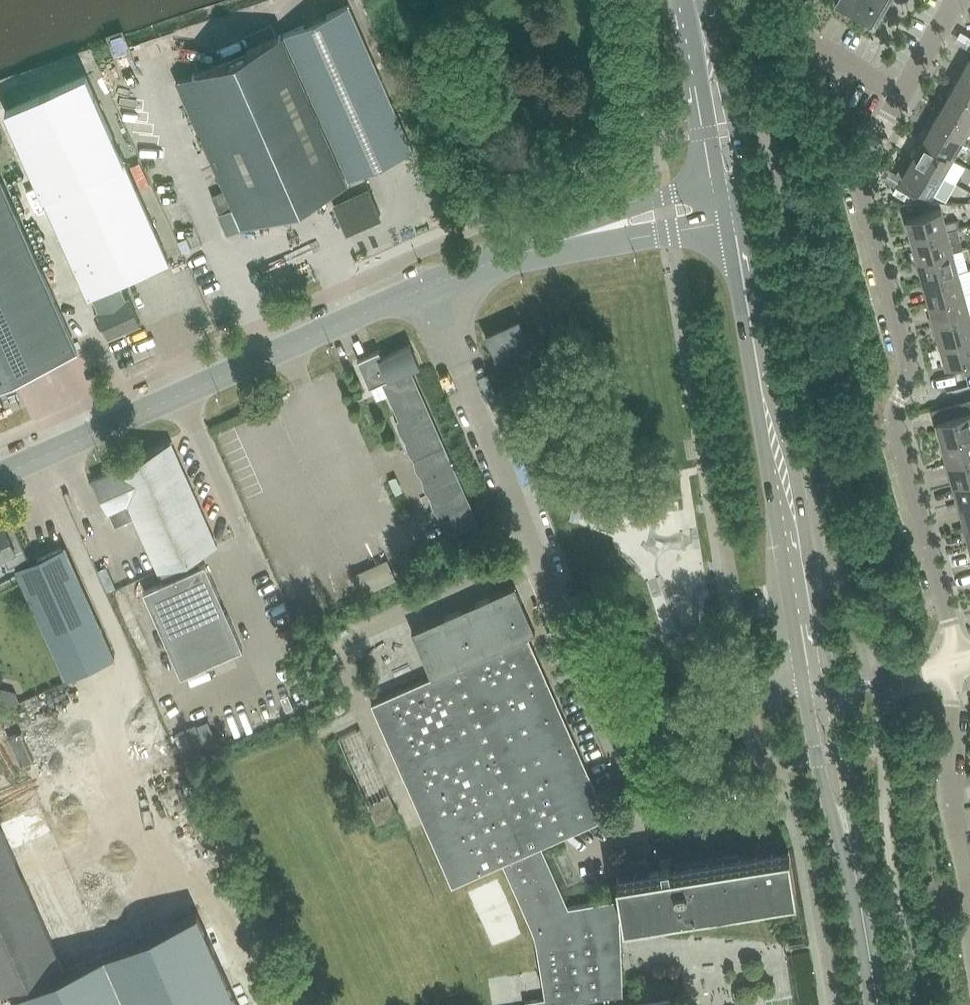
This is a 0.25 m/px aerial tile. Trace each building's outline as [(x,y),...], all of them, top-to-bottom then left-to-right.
[(871,16),(880,0),(842,0),(871,16)] [(380,212),(362,173),(413,150),(348,5),(282,34),(281,33),(175,80),(224,190),(211,196),(219,213),(218,214),(227,234),(328,188),(346,227),(346,226),(378,212),(379,212),(380,212)] [(962,69),(952,87),(969,98),(969,74),(962,69)] [(168,260),(85,74),(3,111),(90,302),(94,300),(102,316),(100,316),(108,335),(139,321),(129,296),(126,298),(119,282),(168,260)] [(952,87),(942,105),(969,121),(969,98),(952,87)] [(942,105),(932,123),(963,140),(969,129),(969,130),(969,121),(942,105)] [(953,158),(963,140),(932,123),(922,140),(953,158)] [(942,176),(953,158),(922,140),(911,158),(942,176)] [(932,194),(942,176),(911,158),(901,176),(900,175),(894,186),(898,188),(894,194),(904,199),(907,194),(918,199),(931,199),(933,194),(932,194)] [(76,350),(0,188),(0,384),(76,350)] [(956,228),(958,228),(956,221),(946,224),(941,209),(906,218),(912,240),(956,228)] [(962,249),(956,228),(912,240),(918,261),(953,252),(962,249)] [(967,260),(956,263),(953,252),(918,261),(924,282),(958,273),(969,269),(967,260)] [(929,303),(964,293),(961,284),(958,273),(924,282),(929,303)] [(935,324),(969,314),(964,293),(929,303),(935,324)] [(969,337),(969,314),(935,324),(941,344),(969,337)] [(495,356),(527,342),(518,323),(486,337),(495,356)] [(969,373),(969,337),(941,344),(947,366),(962,362),(965,374),(969,373)] [(357,360),(357,361),(359,360),(371,385),(369,386),(369,387),(383,381),(400,418),(396,420),(396,421),(398,420),(448,534),(446,535),(447,536),(478,522),(478,521),(477,521),(410,369),(419,365),(418,364),(417,365),(409,346),(410,346),(410,345),(381,357),(378,351),(379,351),(378,350),(357,360)] [(969,434),(969,397),(932,407),(935,420),(937,420),(943,442),(969,434)] [(943,442),(948,462),(969,456),(969,434),(943,442)] [(171,442),(134,459),(154,504),(132,513),(133,517),(157,571),(159,570),(164,581),(143,590),(181,675),(242,648),(204,563),(199,565),(195,554),(214,546),(215,546),(216,545),(172,444),(171,442)] [(969,479),(969,456),(948,462),(954,483),(969,479)] [(113,470),(93,479),(108,512),(108,511),(114,525),(133,517),(132,513),(154,504),(134,459),(112,468),(113,470)] [(969,501),(969,479),(954,483),(960,504),(969,501)] [(969,523),(969,501),(960,504),(965,525),(969,523)] [(3,556),(8,567),(28,558),(17,534),(10,538),(3,523),(0,524),(0,558),(3,556)] [(114,658),(64,547),(16,568),(65,679),(114,658)] [(386,559),(351,575),(360,595),(396,579),(386,559)] [(608,815),(527,635),(535,631),(514,585),(510,587),(411,631),(411,632),(414,631),(433,675),(371,703),(371,704),(374,703),(453,882),(451,883),(451,884),(502,862),(530,927),(536,946),(544,998),(524,1001),(525,1004),(670,1004),(669,995),(622,1002),(619,922),(796,894),(789,850),(670,869),(669,860),(660,861),(662,870),(649,872),(647,857),(632,860),(634,874),(616,877),(620,899),(567,907),(540,845),(608,815)] [(133,728),(155,718),(144,695),(122,705),(133,728)] [(174,735),(178,744),(184,759),(217,744),(207,721),(174,735)] [(960,776),(959,789),(969,790),(969,777),(960,776)] [(13,796),(2,800),(7,817),(19,812),(13,796)] [(11,994),(64,971),(0,827),(0,999),(11,994)] [(11,994),(16,1004),(238,1004),(197,912),(64,971),(11,994)]
